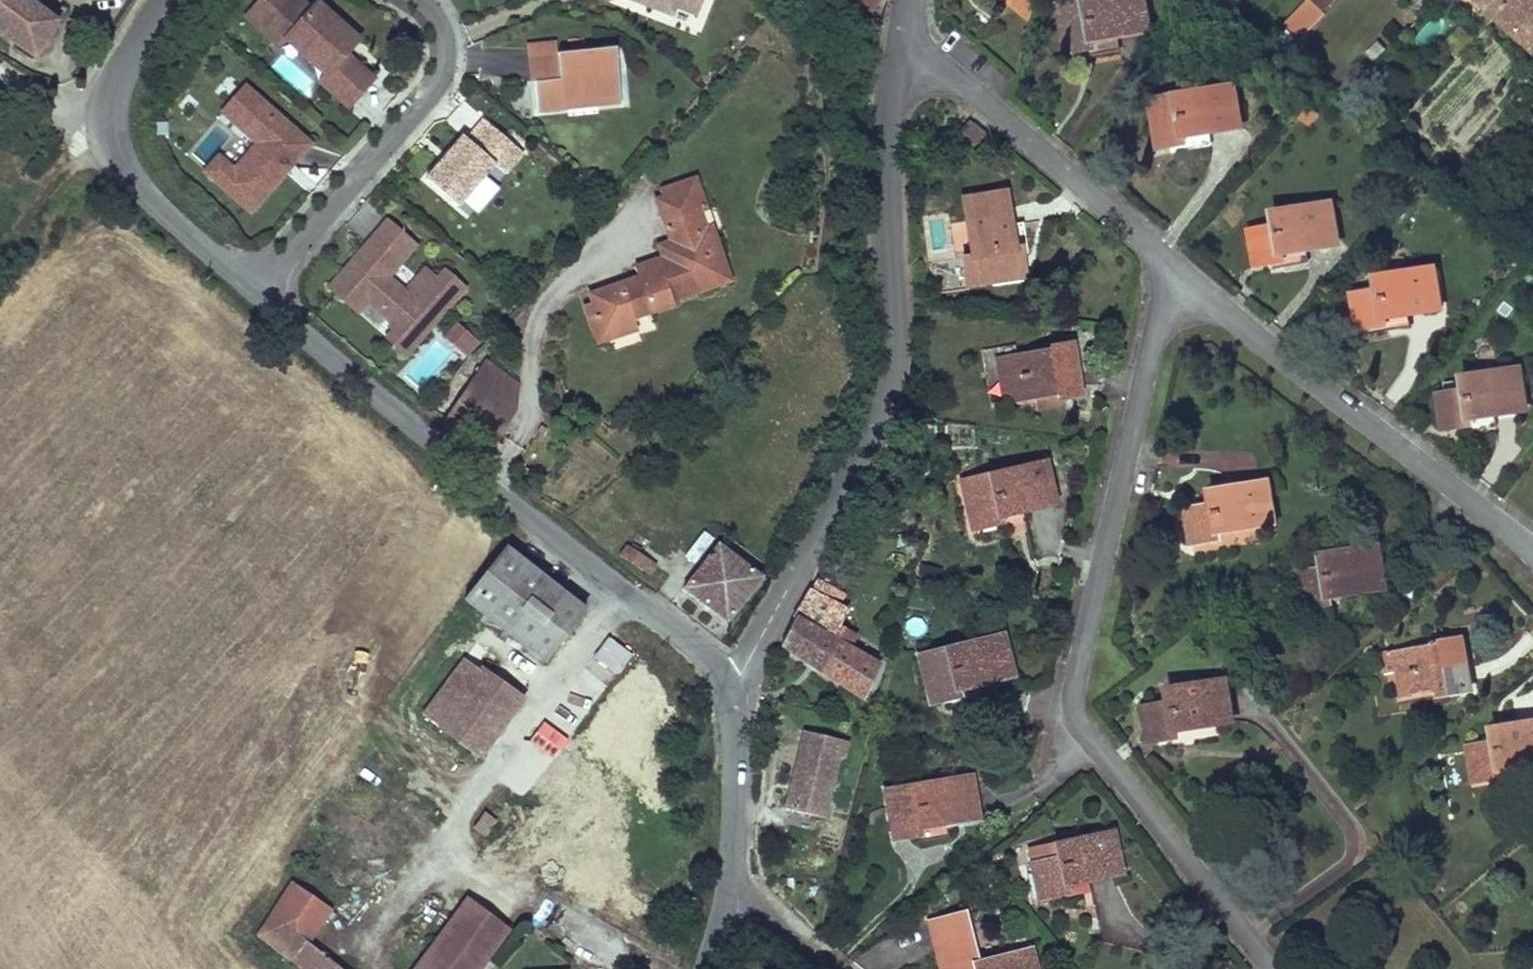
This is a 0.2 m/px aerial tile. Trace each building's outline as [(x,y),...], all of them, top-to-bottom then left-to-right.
[(33,57),(54,22),(25,0),(0,0),(0,32),(33,57)] [(303,0),(267,0),(252,17),(279,41),(291,40),(297,34),(336,69),(331,75),(332,88),(353,107),(370,88),(378,79),(350,55),(345,50),(357,35),(322,4),(315,11),(303,0)] [(677,14),(680,6),(701,14),(707,0),(640,0),(677,14)] [(878,0),(831,0),(831,1),(867,20),(870,14),(878,0)] [(1005,1),(1029,24),(1035,0),(1006,0),(1005,1)] [(1067,7),(1075,55),(1096,52),(1094,43),(1142,35),(1137,0),(1106,0),(1067,7)] [(1142,35),(1149,34),(1144,0),(1137,0),(1142,35)] [(1289,22),(1303,36),(1328,10),(1317,0),(1310,0),(1289,22)] [(1328,10),(1337,0),(1317,0),(1328,10)] [(1495,2),(1480,17),(1489,26),(1496,18),(1509,5),(1514,0),(1493,0),(1495,2)] [(1496,18),(1513,35),(1512,36),(1530,53),(1532,50),(1532,0),(1514,0),(1509,5),(1496,18)] [(1067,7),(1060,8),(1068,56),(1075,55),(1067,7)] [(291,40),(331,75),(336,69),(297,34),(291,40)] [(345,50),(350,55),(363,40),(357,35),(345,50)] [(1380,40),(1371,49),(1379,56),(1388,47),(1380,40)] [(561,45),(536,49),(538,71),(542,115),(627,107),(620,49),(561,55),(561,45)] [(1235,87),(1226,89),(1232,129),(1241,128),(1235,87)] [(228,113),(264,143),(263,134),(244,117),(261,98),(250,88),(228,113)] [(1157,101),(1165,147),(1186,144),(1184,137),(1232,129),(1226,89),(1157,101)] [(263,134),(264,143),(238,172),(223,159),(211,172),(255,211),(286,175),(290,170),(287,167),(292,161),(296,164),(313,145),(261,98),(244,117),(263,134)] [(1157,101),(1151,102),(1158,148),(1165,147),(1157,101)] [(1299,111),(1312,124),(1321,115),(1307,102),(1299,111)] [(454,153),(430,180),(462,207),(499,165),(510,175),(528,155),(488,121),(471,140),(467,137),(454,153)] [(969,123),(957,136),(972,150),(985,136),(969,123)] [(287,167),(290,170),(296,164),(292,161),(287,167)] [(698,206),(685,176),(652,191),(656,200),(662,213),(655,215),(665,238),(669,246),(667,253),(657,257),(631,268),(636,279),(650,312),(673,301),(672,299),(669,292),(694,281),(697,288),(714,280),(722,260),(715,244),(709,247),(700,230),(693,233),(684,212),(693,209),(698,206)] [(1004,193),(963,199),(964,207),(1005,201),(1004,193)] [(662,213),(656,200),(650,202),(655,215),(662,213)] [(1005,201),(964,207),(971,257),(964,259),(967,285),(990,282),(989,275),(1022,270),(1019,250),(1013,250),(1005,201)] [(1332,204),(1324,206),(1331,246),(1337,245),(1332,204)] [(1324,206),(1277,213),(1280,227),(1257,230),(1263,264),(1285,260),(1284,252),(1331,246),(1324,206)] [(709,247),(715,244),(706,221),(699,224),(693,209),(684,212),(693,233),(700,230),(709,247)] [(419,246),(391,225),(359,263),(338,288),(362,311),(371,301),(403,322),(392,336),(413,354),(469,288),(450,273),(445,281),(430,272),(409,293),(391,278),(419,246)] [(1257,230),(1251,231),(1256,265),(1263,264),(1257,230)] [(667,253),(669,246),(665,238),(652,244),(657,257),(667,253)] [(729,274),(726,268),(722,260),(714,280),(722,277),(729,274)] [(1404,260),(1384,263),(1385,273),(1405,271),(1404,260)] [(1022,270),(989,275),(990,282),(1023,277),(1022,270)] [(1435,270),(1428,271),(1435,309),(1440,308),(1435,270)] [(1378,292),(1359,294),(1365,328),(1385,325),(1383,317),(1435,309),(1428,271),(1375,279),(1378,292)] [(620,287),(634,319),(650,312),(636,279),(620,287)] [(669,292),(672,299),(697,288),(694,281),(669,292)] [(634,319),(620,287),(582,285),(585,292),(578,296),(599,347),(639,329),(634,319)] [(1359,294),(1353,295),(1358,329),(1365,328),(1359,294)] [(459,322),(449,332),(469,352),(479,341),(459,322)] [(1071,344),(1047,348),(1048,354),(1072,350),(1071,344)] [(1048,354),(1005,360),(1012,400),(1023,399),(1057,394),(1079,391),(1072,350),(1048,354)] [(486,364),(474,380),(516,411),(516,388),(486,364)] [(1519,370),(1512,371),(1517,411),(1524,410),(1519,370)] [(1464,392),(1445,394),(1450,427),(1471,424),(1470,419),(1517,411),(1512,371),(1463,379),(1464,392)] [(516,411),(474,380),(442,425),(486,458),(516,411)] [(1079,391),(1057,394),(1058,400),(1080,396),(1079,391)] [(1057,394),(1023,399),(1025,408),(1037,406),(1038,409),(1058,406),(1058,400),(1057,394)] [(1445,394),(1437,395),(1443,428),(1450,427),(1445,394)] [(1044,463),(1037,465),(1047,505),(1054,504),(1044,463)] [(1037,465),(968,481),(979,528),(999,523),(997,516),(1018,512),(1047,505),(1037,465)] [(968,481),(961,483),(972,529),(979,528),(968,481)] [(1266,484),(1259,485),(1266,525),(1273,524),(1266,484)] [(1259,485),(1210,493),(1212,507),(1193,511),(1197,543),(1217,539),(1216,534),(1266,525),(1259,485)] [(1193,511),(1185,512),(1190,544),(1197,543),(1193,511)] [(762,578),(718,544),(683,589),(727,622),(762,578)] [(1378,548),(1370,549),(1377,590),(1384,589),(1378,548)] [(585,611),(505,549),(464,601),(544,663),(585,611)] [(655,566),(628,549),(623,557),(649,574),(655,566)] [(1370,549),(1320,557),(1323,571),(1302,574),(1308,607),(1329,604),(1328,597),(1377,590),(1370,549)] [(1302,574),(1296,575),(1301,608),(1308,607),(1302,574)] [(811,591),(782,644),(864,699),(879,666),(829,638),(844,610),(825,599),(831,589),(819,582),(813,592),(811,591)] [(1002,638),(994,640),(1004,680),(1012,678),(1002,638)] [(994,640),(925,656),(937,704),(958,698),(956,691),(981,685),(1004,680),(994,640)] [(1460,641),(1439,644),(1440,650),(1461,646),(1460,641)] [(467,660),(447,645),(405,702),(424,716),(467,660)] [(1440,650),(1396,656),(1402,697),(1447,690),(1469,686),(1465,665),(1461,646),(1440,650)] [(882,649),(878,656),(885,660),(889,653),(882,649)] [(925,656),(919,658),(930,705),(937,704),(925,656)] [(486,675),(467,660),(424,716),(422,718),(442,733),(486,675)] [(522,702),(486,675),(442,733),(478,758),(522,702)] [(1226,681),(1218,682),(1225,723),(1233,722),(1226,681)] [(1218,682),(1169,691),(1172,704),(1151,708),(1156,742),(1178,739),(1176,730),(1225,723),(1218,682)] [(1469,686),(1447,690),(1448,696),(1470,693),(1469,686)] [(1151,708),(1144,709),(1149,743),(1156,742),(1151,708)] [(1492,730),(1494,745),(1473,747),(1479,781),(1502,777),(1500,769),(1532,764),(1532,724),(1492,730)] [(825,819),(838,759),(843,759),(846,743),(803,733),(791,785),(795,786),(794,793),(790,792),(786,811),(825,819)] [(1473,747),(1468,748),(1472,782),(1479,781),(1473,747)] [(970,779),(962,780),(969,819),(977,818),(973,793),(970,779)] [(969,819),(962,780),(891,792),(898,840),(920,836),(919,828),(969,819)] [(891,792),(884,793),(892,842),(898,840),(891,792)] [(496,822),(484,814),(471,830),(483,839),(496,822)] [(1110,833),(1104,835),(1112,875),(1120,874),(1110,833)] [(1104,835),(1054,846),(1056,859),(1037,863),(1045,898),(1065,893),(1064,886),(1092,880),(1112,875),(1104,835)] [(1037,863),(1030,864),(1038,899),(1045,898),(1037,863)] [(268,868),(235,917),(302,968),(338,968),(305,943),(328,911),(268,868)] [(509,931),(466,900),(447,925),(490,957),(509,931)] [(929,924),(940,968),(1034,968),(1029,951),(973,966),(960,916),(929,924)] [(447,925),(414,968),(481,968),(490,957),(447,925)]
